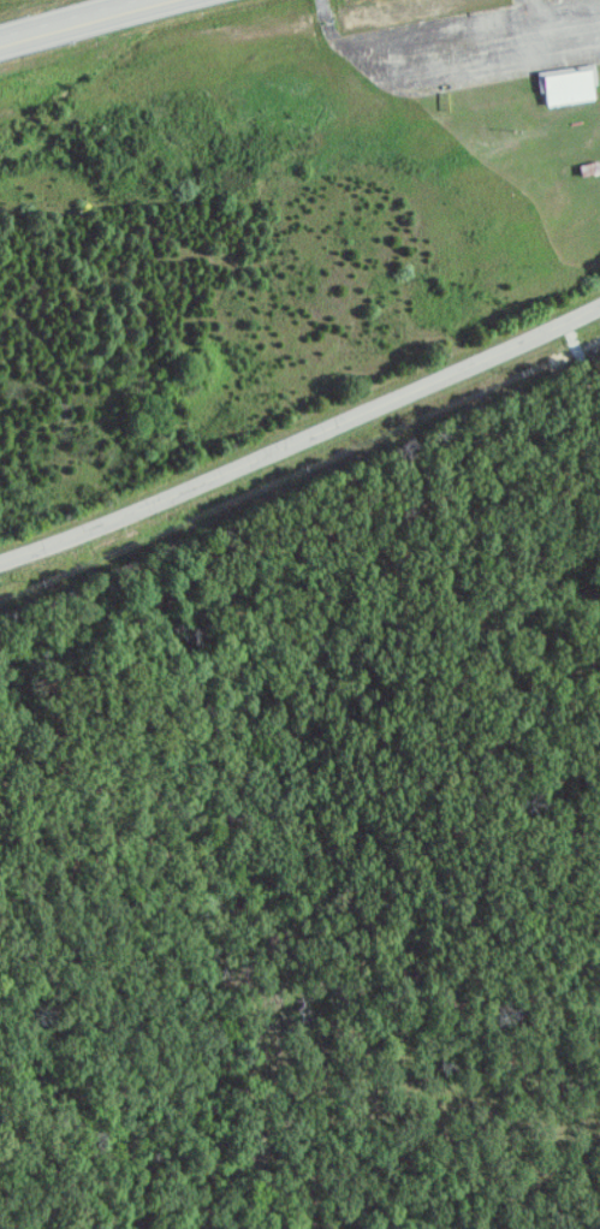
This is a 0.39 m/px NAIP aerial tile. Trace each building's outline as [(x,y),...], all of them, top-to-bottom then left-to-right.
[(591,65),(536,73),(541,107),(596,100),(591,65)]
